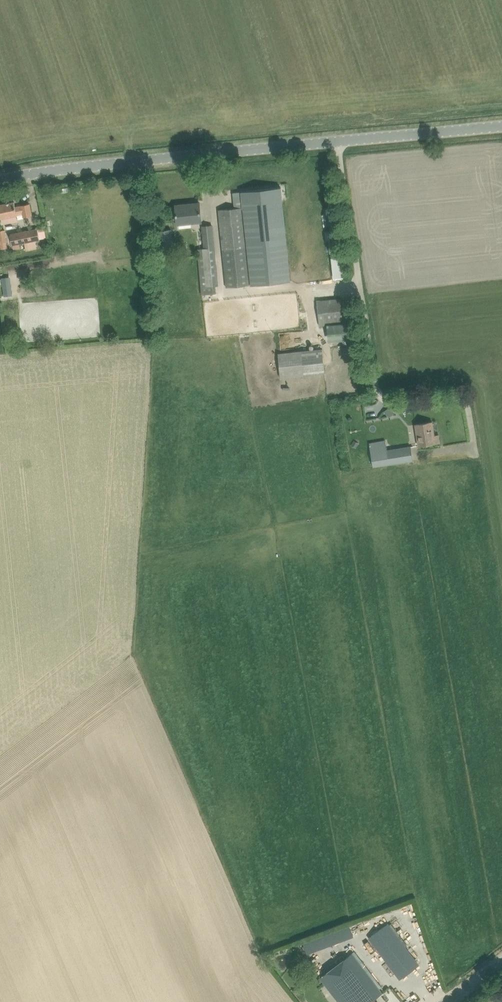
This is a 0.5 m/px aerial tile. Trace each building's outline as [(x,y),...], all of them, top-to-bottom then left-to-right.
[(281,187),(242,191),(251,284),(291,280),(281,187)] [(0,204),(0,218),(23,213),(24,217),(32,215),(30,204),(15,206),(14,202),(0,204)] [(202,221),(201,212),(200,202),(191,203),(191,207),(176,208),(177,223),(202,221)] [(219,210),(223,248),(227,287),(250,284),(242,207),(219,210)] [(201,287),(218,285),(212,224),(201,225),(204,247),(197,248),(201,287)] [(12,245),(40,239),(40,238),(38,228),(10,234),(12,244),(12,245)] [(339,247),(328,249),(330,264),(341,263),(339,247)] [(11,275),(3,276),(4,296),(13,295),(11,275)] [(350,297),(317,300),(320,326),(353,322),(350,297)] [(301,350),(303,366),(304,375),(325,373),(322,348),(301,350)] [(303,366),(301,350),(280,353),(280,368),(281,378),(304,375),(303,366)] [(370,401),(369,402),(368,398),(362,399),(362,403),(366,402),(366,409),(354,410),(355,420),(389,416),(389,410),(377,412),(376,405),(371,406),(370,401)] [(419,445),(440,442),(439,437),(435,437),(432,422),(416,424),(419,445)] [(370,442),(373,467),(413,460),(411,446),(387,450),(386,440),(370,442)] [(368,937),(394,972),(400,980),(420,965),(388,922),(368,937)] [(339,1001),(376,1001),(374,999),(383,992),(352,952),(320,977),(339,1001)]
